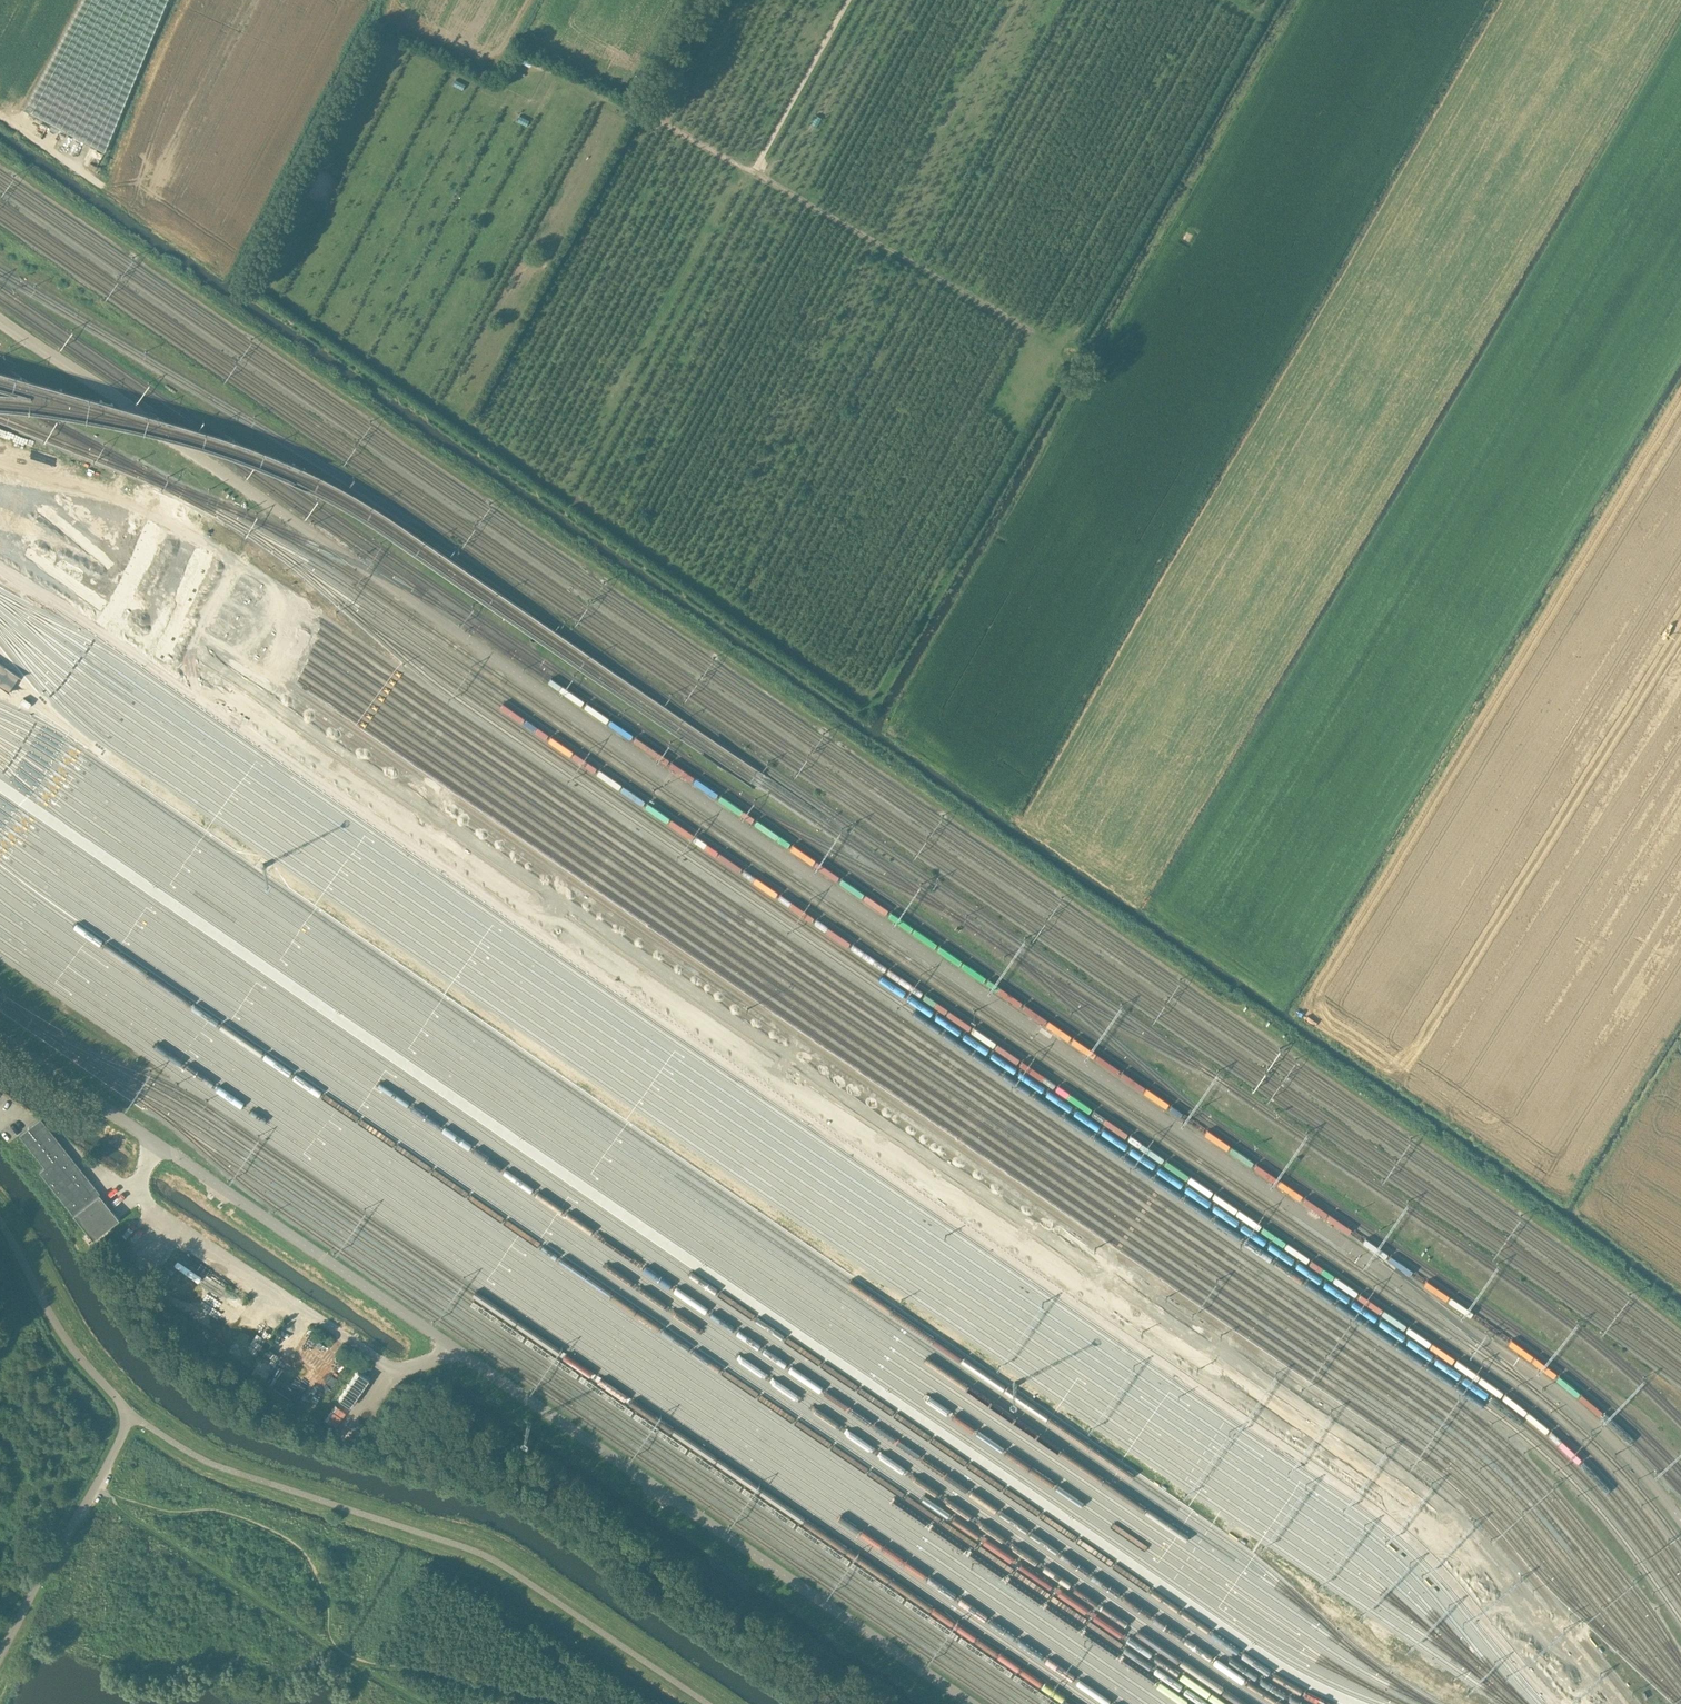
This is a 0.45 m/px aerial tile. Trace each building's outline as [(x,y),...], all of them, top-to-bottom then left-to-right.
[(23,110),(63,131),(104,153),(148,47),(167,0),(81,0),(23,110)] [(520,52),(517,60),(530,67),(534,58),(520,52)] [(7,691),(18,676),(0,663),(0,686),(7,691)] [(39,1171),(92,1239),(118,1218),(99,1193),(40,1118),(19,1135),(44,1167),(39,1171)] [(168,1247),(156,1265),(161,1269),(173,1251),(168,1247)]
